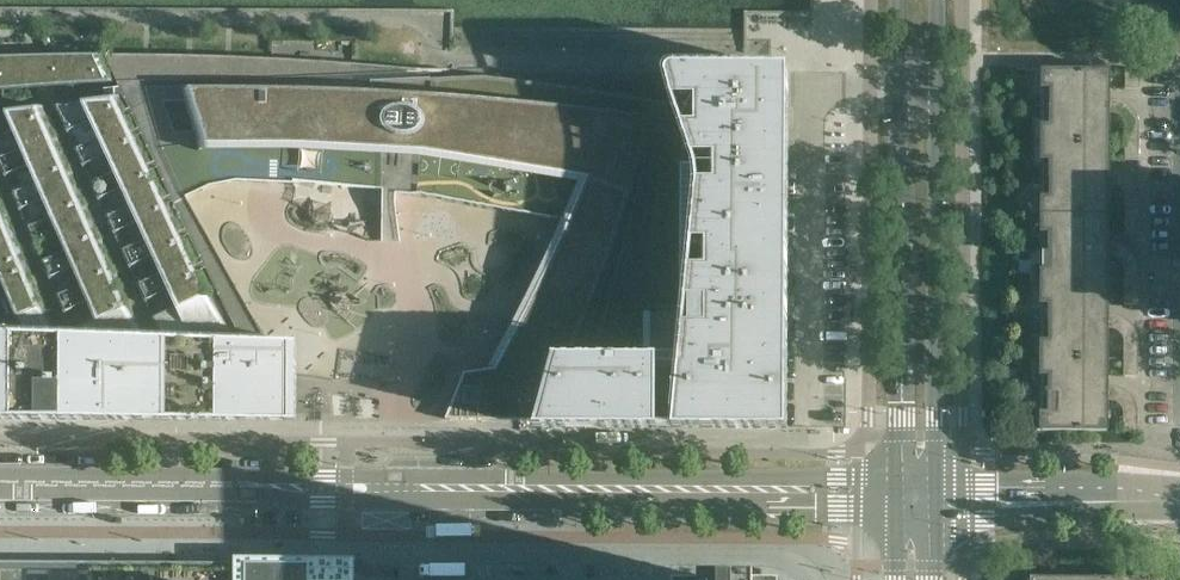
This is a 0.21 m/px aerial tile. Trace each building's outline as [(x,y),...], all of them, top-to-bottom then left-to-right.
[(53,56),(31,57),(0,58),(13,90),(55,87),(65,86),(53,56)] [(118,83),(106,56),(71,56),(53,56),(65,86),(118,83)] [(464,373),(446,419),(538,420),(536,430),(788,431),(789,70),(675,69),(673,69),(672,70),(670,71),(669,72),(668,74),(667,76),(667,77),(667,79),(670,91),(672,98),(675,105),(666,104),(653,102),(629,98),(591,92),(543,85),(508,80),(484,77),(410,80),(409,69),(395,68),(380,67),(361,65),(336,63),(292,61),(248,58),(191,57),(148,56),(106,56),(118,83),(121,89),(124,95),(124,97),(130,110),(132,109),(134,114),(133,115),(136,122),(139,129),(141,128),(143,134),(142,134),(151,156),(155,163),(156,162),(159,167),(157,168),(167,189),(170,197),(172,196),(174,201),(173,202),(174,205),(186,196),(210,185),(237,180),(302,184),(302,183),(383,190),(389,191),(413,196),(455,203),(567,224),(547,266),(528,304),(504,349),(506,350),(495,368),(464,373)] [(0,58),(0,91),(13,90),(0,58)] [(1109,113),(1109,99),(1109,70),(1044,70),(1044,144),(1109,144),(1109,113)] [(1140,89),(1140,70),(1126,70),(1126,89),(1140,89)] [(133,115),(130,110),(124,97),(82,102),(58,106),(55,106),(68,134),(70,133),(92,122),(99,138),(136,122),(133,115)] [(1117,114),(1123,102),(1119,100),(1115,99),(1113,99),(1109,99),(1109,113),(1112,113),(1114,113),(1117,114)] [(1127,104),(1123,102),(1117,114),(1119,115),(1120,117),(1121,117),(1123,119),(1134,111),(1133,109),(1129,106),(1127,104)] [(49,114),(47,108),(48,108),(47,106),(0,113),(0,139),(15,132),(21,148),(57,133),(49,114)] [(1135,112),(1134,111),(1123,119),(1124,121),(1125,124),(1125,126),(1125,128),(1140,128),(1140,125),(1139,122),(1138,118),(1137,116),(1136,114),(1135,112)] [(142,134),(139,129),(136,122),(99,138),(75,149),(83,167),(85,166),(85,165),(107,155),(115,172),(151,156),(142,134)] [(1140,139),(1140,128),(1125,128),(1125,139),(1140,139)] [(21,148),(0,157),(0,165),(5,177),(7,176),(7,175),(29,166),(36,182),(72,167),(57,133),(21,148)] [(1140,150),(1140,139),(1125,139),(1125,150),(1140,150)] [(1108,185),(1108,170),(1109,144),(1044,144),(1044,215),(1108,215),(1108,185)] [(1140,160),(1140,150),(1125,150),(1125,160),(1140,160)] [(157,168),(155,163),(151,156),(115,172),(90,183),(99,201),(101,200),(100,199),(123,189),(130,205),(167,189),(157,168)] [(87,201),(72,167),(36,182),(12,193),(20,211),(22,211),(22,210),(44,200),(51,216),(87,201)] [(1116,186),(1123,173),(1119,171),(1116,171),(1113,170),(1108,170),(1108,185),(1113,185),(1116,186)] [(1127,175),(1123,173),(1116,186),(1118,187),(1120,188),(1121,189),(1122,191),(1134,182),(1132,180),(1129,177),(1127,175)] [(1136,186),(1134,182),(1122,191),(1124,193),(1124,195),(1125,197),(1125,198),(1125,199),(1139,199),(1139,196),(1139,194),(1138,190),(1137,187),(1136,186)] [(182,223),(174,205),(173,202),(170,197),(167,189),(130,205),(106,216),(115,235),(116,234),(116,233),(138,223),(146,239),(182,223)] [(0,192),(0,269),(27,258),(0,192)] [(1139,211),(1139,199),(1125,199),(1125,211),(1139,211)] [(87,201),(51,216),(27,227),(35,246),(37,245),(37,244),(59,234),(66,251),(102,235),(87,201)] [(1139,222),(1139,211),(1125,211),(1125,222),(1139,222)] [(1108,257),(1108,243),(1108,215),(1044,215),(1043,287),(1108,287),(1108,257)] [(1139,233),(1139,222),(1125,222),(1125,233),(1139,233)] [(198,257),(182,223),(146,239),(122,250),(130,269),(132,268),(132,267),(154,257),(161,273),(198,257)] [(117,269),(102,235),(66,251),(42,261),(50,280),(52,279),(51,279),(74,269),(81,285),(117,269)] [(1116,258),(1122,245),(1119,244),(1116,243),(1112,243),(1108,243),(1108,257),(1112,257),(1114,258),(1116,258)] [(1126,247),(1122,245),(1116,258),(1118,259),(1119,260),(1121,262),(1122,263),(1134,255),(1132,252),(1129,249),(1126,247)] [(1135,257),(1134,255),(1122,263),(1123,265),(1124,268),(1125,270),(1125,271),(1139,271),(1139,270),(1139,267),(1138,265),(1137,262),(1136,259),(1136,258),(1135,257)] [(231,330),(198,257),(161,273),(137,284),(146,303),(148,302),(147,301),(170,291),(177,307),(153,318),(162,339),(230,330),(231,330)] [(27,258),(0,269),(0,278),(24,336),(60,337),(27,258)] [(145,334),(127,293),(117,269),(81,285),(57,295),(65,314),(67,314),(66,313),(89,303),(96,319),(71,329),(75,337),(136,339),(144,337),(145,334)] [(1139,283),(1139,271),(1125,271),(1125,283),(1139,283)] [(1139,294),(1139,283),(1125,283),(1125,294),(1139,294)] [(1108,328),(1108,314),(1108,287),(1043,287),(1043,358),(1107,359),(1108,328)] [(1139,305),(1139,294),(1125,294),(1124,305),(1139,305)] [(1116,330),(1122,317),(1119,315),(1115,314),(1112,314),(1108,314),(1108,328),(1112,329),(1114,329),(1116,330)] [(1125,318),(1122,317),(1116,330),(1117,331),(1119,332),(1120,333),(1122,335),(1133,326),(1131,323),(1128,321),(1125,318)] [(1136,330),(1133,326),(1122,335),(1123,336),(1123,338),(1124,340),(1124,343),(1139,343),(1139,340),(1138,337),(1137,333),(1136,330)] [(298,344),(136,339),(75,337),(60,337),(24,336),(0,336),(0,421),(112,422),(297,423),(298,344)] [(1139,355),(1139,343),(1124,343),(1124,355),(1139,355)] [(1139,365),(1139,355),(1124,355),(1124,365),(1139,365)] [(1107,400),(1107,386),(1107,359),(1043,358),(1043,431),(1107,432),(1107,400)] [(1139,376),(1139,365),(1124,365),(1124,376),(1139,376)] [(1115,401),(1122,388),(1119,387),(1115,386),(1112,386),(1107,386),(1107,400),(1112,400),(1114,401),(1115,401)] [(1125,390),(1122,389),(1122,388),(1115,401),(1117,402),(1119,403),(1121,405),(1121,406),(1133,398),(1130,394),(1128,393),(1125,390)] [(1135,401),(1133,398),(1121,406),(1123,409),(1123,411),(1138,411),(1137,406),(1136,404),(1135,401)] [(1138,421),(1138,413),(1138,411),(1123,411),(1124,414),(1124,421),(1138,421)] [(1138,432),(1138,421),(1124,421),(1124,432),(1138,432)] [(311,564),(260,564),(235,564),(169,564),(93,563),(40,563),(0,562),(0,579),(311,579),(311,564)]
